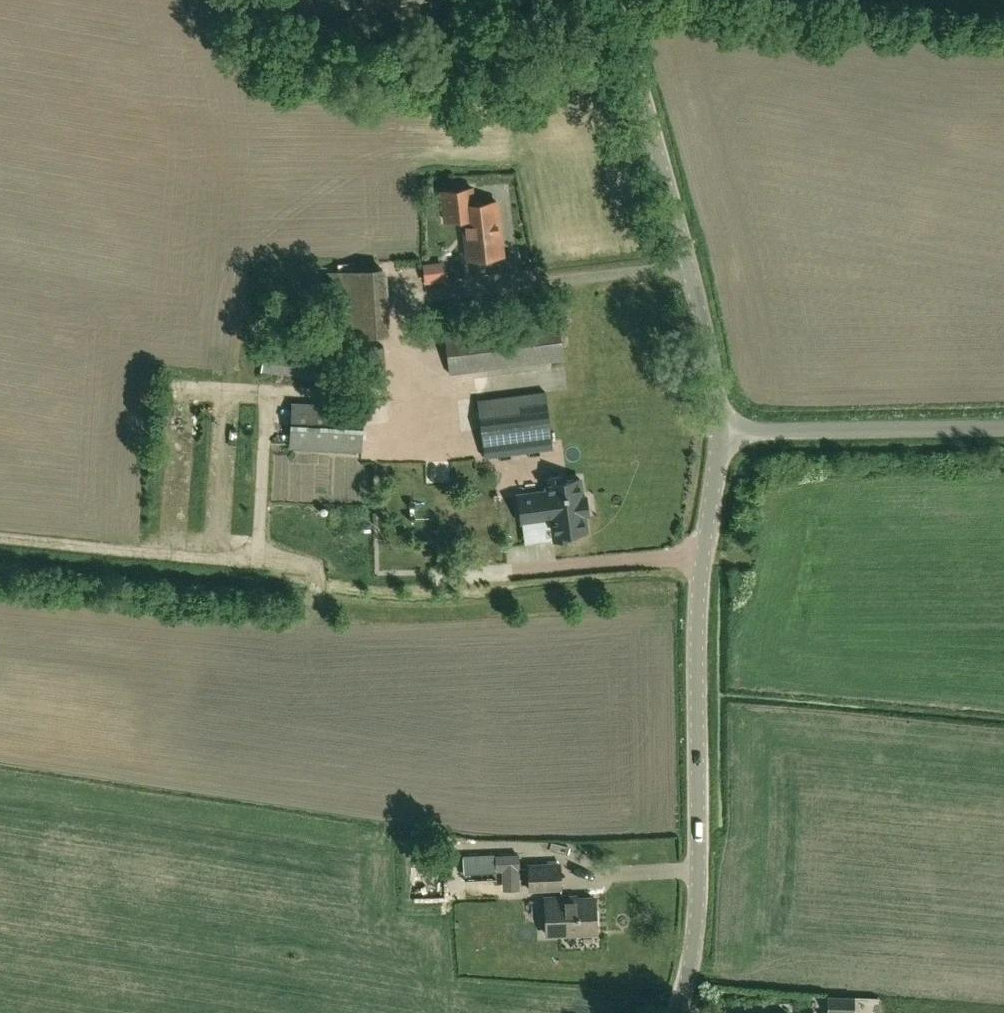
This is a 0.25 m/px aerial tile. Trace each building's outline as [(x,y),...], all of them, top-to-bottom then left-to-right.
[(320,20),(314,3),(313,0),(276,0),(281,15),(289,36),(317,26),(323,59),(374,49),(367,12),(423,0),(363,0),(365,12),(320,20)] [(468,257),(503,253),(497,200),(474,203),(472,187),(442,190),(445,219),(463,217),(468,257)] [(332,337),(391,333),(387,266),(328,271),(332,337)] [(450,373),(564,358),(559,318),(445,333),(450,373)] [(321,380),(325,351),(265,343),(261,372),(321,380)] [(355,381),(386,379),(384,344),(353,346),(355,381)] [(546,390),(478,399),(485,456),(553,447),(546,390)] [(432,529),(434,494),(419,493),(421,471),(425,401),(377,399),(375,430),(363,429),(364,406),(292,402),(290,446),(362,450),(362,444),(374,445),(373,469),(407,471),(405,493),(403,527),(432,529)] [(548,491),(518,495),(521,522),(551,518),(554,541),(571,539),(570,534),(587,532),(584,514),(588,513),(586,497),(582,497),(580,479),(563,481),(563,476),(546,478),(548,491)] [(463,855),(464,873),(496,871),(496,870),(502,870),(503,890),(520,890),(519,853),(495,853),(463,855)] [(528,891),(562,889),(561,860),(527,862),(528,891)] [(546,933),(596,931),(595,897),(562,898),(562,896),(545,896),(546,933)] [(827,1012),(854,1012),(854,997),(827,996),(827,1012)]
